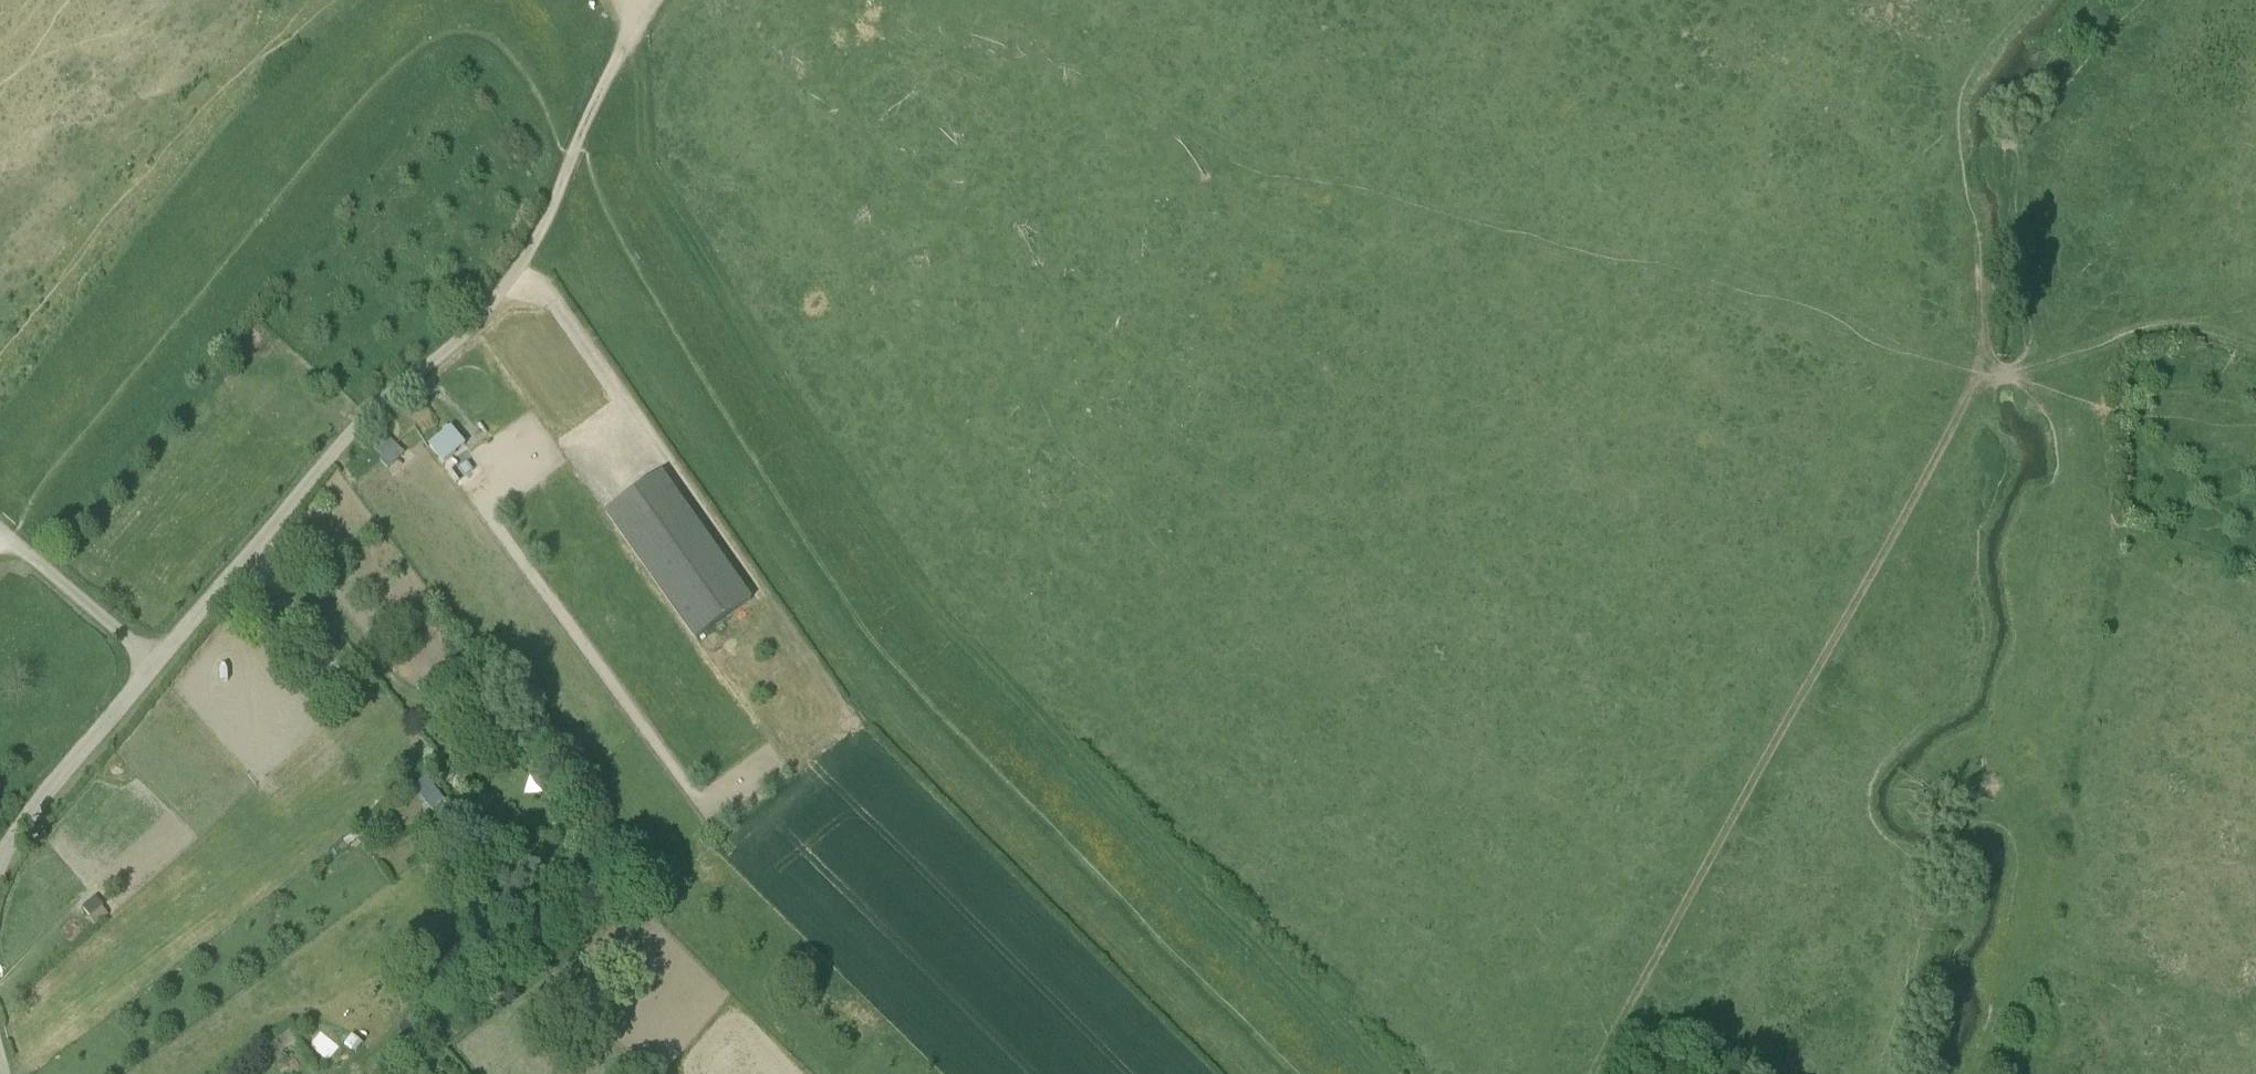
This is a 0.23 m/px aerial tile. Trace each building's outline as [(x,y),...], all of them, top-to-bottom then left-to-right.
[(453,425),(430,443),(444,462),(468,445),(453,425)] [(391,464),(405,453),(392,436),(378,447),(391,464)] [(605,512),(696,639),(751,600),(660,473),(606,512),(605,512)] [(431,774),(415,783),(430,810),(446,801),(431,774)]
